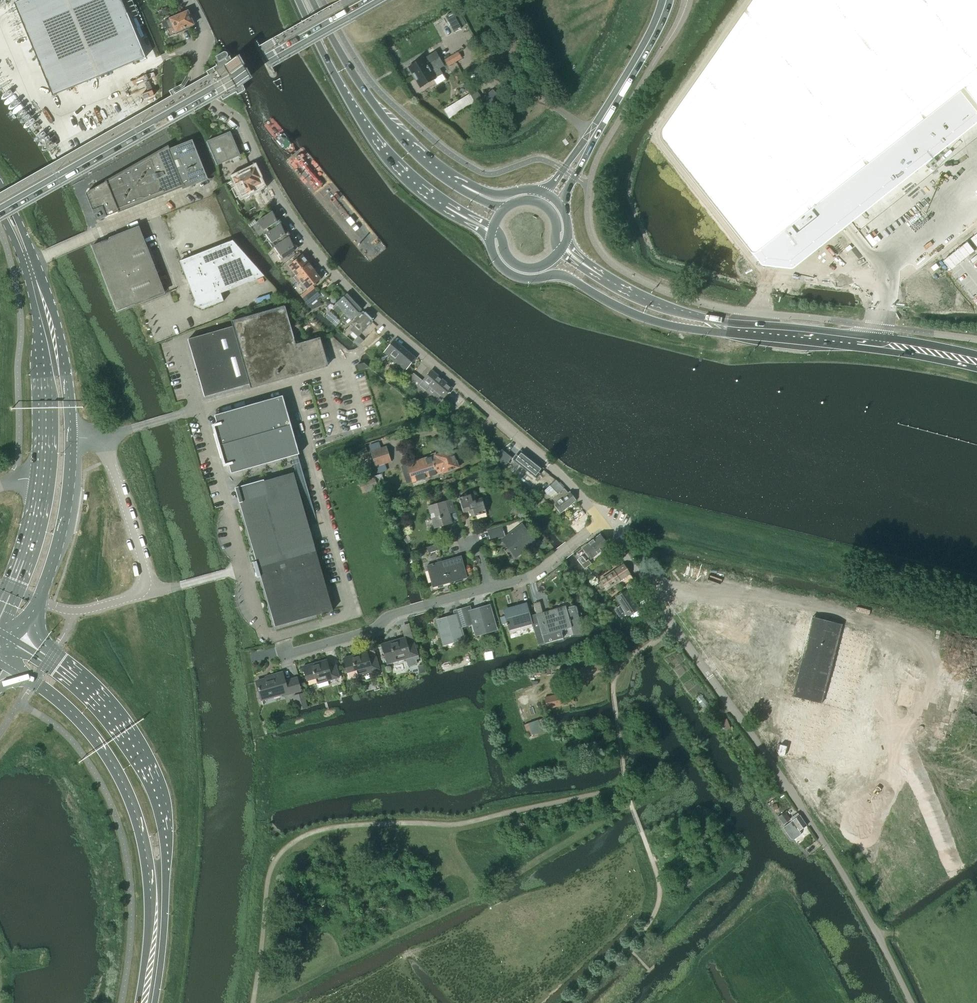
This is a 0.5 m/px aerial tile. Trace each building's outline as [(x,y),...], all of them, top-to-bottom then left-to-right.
[(13,4),(52,96),(145,57),(121,0),(22,0),(18,2),(13,4)] [(661,134),(661,137),(662,140),(663,143),(752,255),(757,261),(758,262),(759,262),(789,266),(790,266),(791,266),(791,265),(792,265),(807,253),(809,256),(976,123),(976,119),(976,0),(752,0),(741,15),(663,128),(661,130),(661,134)] [(188,11),(163,23),(166,30),(174,26),(177,34),(184,31),(183,29),(194,24),(188,11)] [(449,15),(446,17),(454,32),(461,28),(453,13),(449,15)] [(255,42),(264,63),(270,75),(271,77),(273,77),(275,77),(277,75),(277,74),(277,72),(259,40),(258,39),(256,38),(255,39),(254,40),(255,42)] [(423,59),(409,68),(414,77),(429,69),(441,61),(436,52),(423,59)] [(429,69),(414,77),(420,87),(435,78),(442,74),(439,69),(444,66),(441,61),(429,69)] [(470,94),(444,109),(450,118),(475,102),(470,94)] [(207,142),(217,165),(240,155),(230,132),(207,142)] [(183,186),(183,188),(208,179),(193,141),(169,151),(183,186)] [(154,198),(183,186),(169,151),(168,147),(86,193),(97,221),(154,198)] [(243,194),(261,185),(257,178),(259,177),(255,169),(235,179),(239,186),(233,189),(237,197),(243,194)] [(266,234),(281,224),(277,226),(274,221),(276,219),(273,211),(258,221),(262,228),(260,229),(265,235),(266,234)] [(274,247),(290,237),(286,239),(282,233),(285,232),(281,224),(266,234),(270,240),(269,241),(273,248),(274,247)] [(117,311),(133,305),(164,293),(138,228),(92,246),(117,311)] [(290,237),(274,247),(278,253),(277,254),(281,260),(294,252),(290,246),(293,244),(290,237)] [(221,293),(265,276),(264,276),(233,241),(233,240),(180,261),(196,302),(194,305),(203,309),(224,301),(221,293)] [(295,274),(309,263),(302,255),(289,266),(295,274)] [(309,263),(295,274),(301,281),(315,271),(309,263)] [(315,271),(301,281),(308,290),(321,279),(315,271)] [(315,288),(303,298),(309,305),(312,308),(313,309),(322,305),(317,298),(320,296),(323,299),(328,296),(324,290),(319,294),(315,288)] [(343,312),(354,302),(347,294),(336,304),(337,306),(334,309),(338,313),(341,310),(343,312)] [(346,315),(342,318),(341,319),(345,324),(350,319),(351,320),(361,310),(354,302),(343,312),(346,315)] [(304,372),(296,345),(292,330),(301,328),(298,321),(290,324),(285,306),(231,321),(233,327),(249,384),(251,388),(304,372)] [(325,318),(336,327),(341,322),(330,312),(325,318)] [(373,321),(363,312),(343,333),(347,336),(351,332),(350,331),(351,330),(358,336),(373,321)] [(226,391),(249,384),(233,327),(210,333),(226,391)] [(226,391),(210,333),(189,339),(188,339),(204,397),(205,397),(226,391)] [(296,345),(304,372),(327,366),(319,339),(306,342),(296,345)] [(384,352),(406,370),(416,358),(394,340),(384,352)] [(359,371),(370,368),(364,363),(357,365),(359,371)] [(414,369),(410,365),(406,370),(410,374),(412,371),(414,369)] [(422,395),(425,391),(437,401),(441,396),(444,398),(453,387),(432,370),(423,381),(414,373),(412,371),(405,380),(422,395)] [(219,445),(291,425),(283,396),(214,415),(217,424),(213,425),(219,445)] [(291,425),(219,445),(225,466),(229,465),(231,474),(300,454),(291,425)] [(379,442),(369,445),(371,452),(376,467),(378,473),(388,470),(386,464),(386,463),(391,461),(386,446),(381,447),(379,442)] [(412,463),(407,465),(412,482),(443,472),(444,472),(445,473),(449,472),(449,470),(458,467),(452,450),(437,455),(436,455),(412,463)] [(496,455),(495,456),(504,468),(504,467),(512,458),(502,450),(496,455)] [(520,451),(513,459),(537,478),(537,477),(544,470),(520,451)] [(255,558),(313,541),(294,473),(264,481),(264,480),(238,488),(242,502),(240,503),(240,504),(255,558)] [(556,480),(551,485),(546,490),(552,498),(550,499),(554,504),(560,513),(577,500),(570,491),(568,493),(565,489),(556,480)] [(474,493),(459,498),(463,512),(470,510),(472,517),(487,513),(482,498),(476,500),(474,493)] [(451,500),(428,506),(435,528),(452,523),(449,513),(455,511),(451,500)] [(488,531),(491,540),(504,536),(501,526),(488,531)] [(516,555),(534,542),(522,526),(504,540),(516,555)] [(607,545),(600,536),(584,548),(591,557),(607,545)] [(259,578),(261,577),(275,627),(333,610),(313,541),(255,558),(258,569),(257,569),(259,578)] [(427,547),(429,553),(441,549),(439,544),(427,547)] [(427,566),(433,587),(467,577),(461,556),(427,566)] [(578,559),(585,569),(593,563),(589,558),(586,560),(583,556),(578,559)] [(601,558),(593,564),(596,568),(604,562),(601,558)] [(606,589),(618,581),(620,585),(632,577),(624,565),(601,581),(606,589)] [(620,605),(614,609),(621,619),(626,615),(638,608),(635,603),(626,590),(615,597),(619,604),(620,605)] [(519,609),(504,613),(505,616),(507,623),(509,630),(532,624),(538,644),(544,642),(537,617),(536,614),(530,616),(527,603),(518,606),(519,609)] [(462,610),(466,624),(473,622),(476,634),(496,629),(489,607),(470,612),(469,608),(462,610)] [(543,615),(537,617),(544,642),(545,643),(563,638),(561,630),(571,627),(580,624),(577,612),(576,613),(574,607),(567,610),(552,614),(552,611),(542,613),(543,615)] [(460,626),(466,624),(462,610),(455,612),(457,616),(438,621),(444,644),(463,638),(460,626)] [(405,637),(382,644),(387,664),(402,659),(406,658),(418,655),(414,643),(407,645),(405,637)] [(343,658),(347,672),(349,678),(364,674),(379,669),(376,657),(369,659),(367,651),(343,658)] [(307,681),(316,678),(319,687),(328,684),(327,681),(339,677),(336,665),(328,667),(326,660),(303,666),(307,681)] [(285,681),(282,672),(272,675),(272,677),(256,681),(259,690),(261,698),(282,692),(283,695),(300,690),(297,678),(285,681)] [(548,708),(561,705),(573,702),(571,691),(545,697),(548,708)] [(293,695),(297,710),(299,710),(308,707),(304,692),(293,695)] [(727,718),(715,723),(718,730),(724,728),(724,730),(730,728),(727,718)] [(785,812),(778,817),(784,825),(791,820),(785,812)] [(783,828),(786,831),(791,839),(794,839),(800,835),(801,832),(799,831),(807,826),(800,815),(799,815),(798,813),(791,818),(793,820),(783,828)]
